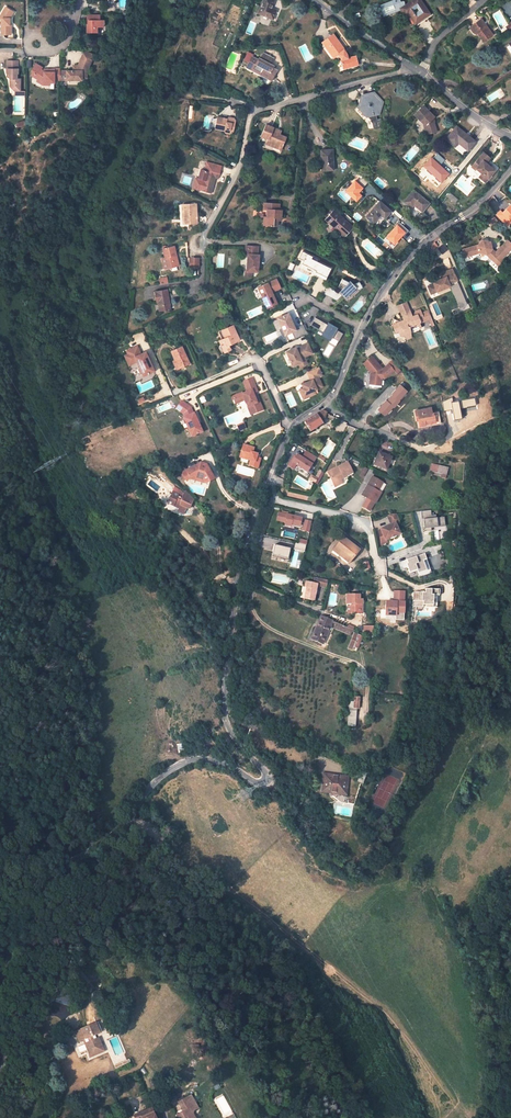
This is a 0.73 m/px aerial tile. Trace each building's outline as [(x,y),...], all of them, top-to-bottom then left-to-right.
[(272,18),(276,10),(271,8),(274,0),(273,0),(263,0),(258,12),(272,18)] [(420,0),(412,0),(404,5),(402,1),(397,3),(396,0),(390,0),(380,4),(384,14),(395,9),(399,7),(400,8),(405,16),(408,14),(415,23),(422,18),(429,14),(420,0)] [(1,25),(0,25),(0,34),(11,34),(11,25),(9,25),(9,19),(13,12),(6,7),(0,16),(0,18),(1,19),(1,25)] [(99,15),(87,15),(86,20),(88,20),(88,22),(87,23),(86,23),(86,32),(92,32),(92,28),(96,28),(97,27),(102,27),(102,20),(99,20),(99,15)] [(494,32),(483,16),(473,23),(478,31),(479,30),(485,38),(494,32)] [(344,50),(332,35),(322,42),(326,48),(328,47),(335,56),(338,55),(342,60),(341,60),(343,68),(357,65),(355,56),(347,58),(346,54),(343,50),(344,50)] [(326,48),(326,49),(333,59),(335,56),(328,47),(326,48)] [(81,55),(91,59),(93,54),(84,50),(81,55)] [(251,57),(246,67),(260,74),(261,72),(272,77),(276,70),(272,68),(273,66),(270,64),(273,59),(263,54),(260,59),(258,58),(257,60),(251,57)] [(75,65),(75,71),(73,71),(67,71),(67,79),(81,80),(82,78),(86,77),(85,71),(91,59),(81,55),(77,65),(75,65)] [(6,59),(6,73),(8,73),(8,77),(9,79),(9,86),(14,90),(20,90),(20,78),(18,78),(18,73),(20,73),(20,60),(6,59)] [(358,68),(357,65),(343,68),(341,60),(337,61),(340,72),(358,68)] [(37,77),(42,82),(49,82),(49,79),(53,79),(59,79),(60,71),(60,68),(54,68),(54,69),(54,72),(44,72),(44,71),(42,68),(43,66),(39,61),(32,67),(34,69),(32,72),(37,77)] [(271,80),(272,77),(261,72),(260,74),(271,80)] [(376,113),(378,113),(381,103),(387,98),(379,90),(374,94),(362,97),(359,107),(367,115),(370,115),(373,128),(379,127),(378,122),(381,121),(381,118),(377,119),(376,113)] [(434,117),(423,106),(415,115),(423,123),(425,126),(427,126),(429,133),(436,131),(432,118),(434,117)] [(233,126),(234,122),(232,119),(228,118),(225,120),(216,118),(216,120),(213,120),(211,130),(223,132),(224,135),(230,136),(232,133),(233,130),(233,126)] [(281,147),(286,137),(279,134),(277,133),(278,130),(266,124),(261,135),(268,138),(267,141),(281,147)] [(474,141),(456,126),(446,139),(455,146),(458,142),(468,150),(474,141)] [(280,150),(281,147),(267,141),(266,144),(280,150)] [(333,170),(332,150),(321,150),(322,170),(333,170)] [(490,158),(483,153),(471,167),(475,170),(476,169),(481,174),(478,178),(484,183),(494,171),(486,163),(490,158)] [(220,167),(204,163),(203,171),(199,171),(197,180),(199,181),(197,191),(210,194),(214,179),(217,179),(220,167)] [(197,180),(193,179),(191,190),(197,191),(199,181),(197,180)] [(429,203),(414,190),(403,202),(411,208),(414,205),(422,212),(429,203)] [(457,199),(449,192),(446,196),(454,203),(457,199)] [(391,211),(379,201),(365,217),(373,223),(380,215),(385,218),(391,211)] [(280,218),(281,211),(278,210),(278,204),(263,203),(263,209),(267,210),(266,218),(266,225),(277,226),(277,220),(278,218),(280,218)] [(501,210),(500,209),(495,213),(505,226),(510,221),(510,203),(501,210)] [(196,223),(195,204),(184,204),(185,217),(182,217),(183,223),(196,223)] [(352,227),(334,210),(325,219),(331,225),(333,223),(345,235),(352,227)] [(344,236),(345,235),(333,223),(331,225),(344,236)] [(477,247),(463,251),(465,259),(479,254),(486,256),(493,262),(495,260),(497,262),(500,258),(496,253),(492,250),(490,243),(483,241),(477,247)] [(508,241),(501,248),(508,254),(510,250),(510,244),(508,241)] [(257,272),(259,254),(257,254),(258,246),(245,245),(244,254),(247,254),(246,271),(245,271),(244,277),(250,277),(251,271),(257,272)] [(178,266),(174,246),(162,249),(165,258),(166,257),(169,268),(178,266)] [(502,260),(508,254),(501,248),(496,253),(500,258),(502,260)] [(302,251),(298,258),(302,260),(299,267),(324,279),(330,268),(317,261),(318,259),(302,251)] [(199,265),(199,257),(189,256),(189,265),(199,265)] [(498,267),(504,261),(502,260),(500,258),(497,262),(495,260),(493,262),(498,267)] [(457,281),(452,269),(442,273),(444,278),(433,282),(434,284),(428,287),(431,294),(449,286),(448,284),(457,281)] [(159,276),(159,284),(168,283),(167,275),(159,276)] [(338,291),(327,286),(324,294),(336,300),(341,295),(343,297),(349,291),(350,292),(355,287),(358,289),(362,287),(359,281),(353,284),(350,281),(349,282),(342,278),(337,286),(340,289),(338,292),(338,291)] [(276,279),(257,287),(266,308),(276,303),(271,292),(280,288),(276,279)] [(458,283),(450,286),(459,307),(467,304),(458,283)] [(169,309),(166,290),(154,292),(156,302),(157,302),(159,302),(160,310),(169,309)] [(401,312),(408,309),(406,303),(398,306),(401,312)] [(406,339),(411,337),(409,327),(409,325),(419,321),(420,323),(429,319),(426,311),(421,313),(419,310),(415,312),(416,315),(411,317),(408,309),(401,312),(404,320),(400,322),(397,320),(396,323),(392,325),(394,328),(398,326),(400,331),(404,332),(406,339)] [(287,313),(277,318),(282,328),(279,329),(281,336),(291,331),(294,338),(306,333),(302,324),(294,328),(287,313)] [(327,324),(314,317),(310,325),(323,332),(322,333),(318,331),(317,333),(329,340),(331,337),(338,341),(342,333),(335,329),(336,327),(328,322),(327,324)] [(219,332),(222,339),(219,340),(219,341),(222,348),(222,349),(225,348),(227,351),(230,350),(228,345),(239,341),(233,325),(222,330),(219,332)] [(303,356),(312,353),(307,343),(296,348),(295,347),(286,351),(292,366),(298,363),(302,361),(300,358),(303,356)] [(137,344),(126,349),(127,352),(124,354),(128,364),(136,360),(142,375),(153,370),(145,350),(140,352),(137,344)] [(189,363),(181,346),(171,351),(175,360),(176,359),(177,361),(174,362),(177,369),(189,363)] [(380,366),(371,355),(362,363),(370,373),(370,377),(369,377),(368,383),(377,384),(377,379),(380,380),(380,378),(383,378),(393,370),(387,364),(380,369),(379,367),(380,366)] [(306,363),(303,356),(300,358),(302,361),(298,363),(299,366),(306,363)] [(322,386),(318,377),(322,375),(318,367),(307,372),(310,380),(301,384),(303,387),(301,388),(303,395),(307,393),(308,396),(315,393),(313,390),(322,386)] [(258,393),(252,380),(243,383),(247,394),(242,396),(242,395),(233,399),(236,406),(245,402),(248,409),(253,406),(256,414),(263,411),(258,398),(255,399),(253,395),(258,393)] [(303,395),(301,388),(299,389),(303,399),(308,396),(307,393),(303,395)] [(181,401),(175,408),(182,414),(183,418),(182,418),(189,437),(200,433),(193,414),(192,414),(190,408),(181,401)] [(253,406),(248,409),(251,417),(256,414),(253,406)] [(430,408),(415,411),(416,420),(418,419),(419,425),(425,424),(425,423),(435,421),(435,422),(440,421),(438,412),(431,413),(430,408)] [(322,410),(316,414),(321,422),(325,413),(325,412),(322,410)] [(304,422),(310,431),(322,424),(321,422),(316,414),(304,422)] [(249,466),(257,470),(260,460),(256,458),(258,455),(253,453),(254,449),(244,445),(240,455),(249,458),(248,461),(250,462),(249,466)] [(307,473),(317,457),(306,450),(301,457),(297,454),(291,462),(289,461),(286,465),(293,470),(296,466),(307,473)] [(386,469),(391,457),(379,452),(374,464),(386,469)] [(335,484),(342,480),(341,479),(345,477),(345,476),(348,474),(349,476),(354,473),(349,461),(340,466),(341,468),(337,470),(336,468),(328,472),(335,484)] [(190,479),(205,483),(208,481),(209,480),(210,481),(214,479),(206,465),(201,463),(196,465),(194,462),(189,464),(191,468),(183,472),(182,474),(186,481),(190,479)] [(438,472),(446,474),(448,467),(440,465),(432,463),(430,470),(438,472)] [(316,476),(311,474),(309,480),(318,484),(323,471),(319,470),(316,476)] [(372,476),(366,484),(366,485),(368,486),(366,488),(366,489),(364,487),(360,494),(365,497),(360,506),(367,510),(368,510),(373,502),(374,502),(380,492),(379,492),(377,490),(382,482),(372,476)] [(176,487),(169,503),(181,508),(186,511),(192,498),(187,492),(184,494),(181,490),(176,487)] [(431,510),(422,511),(424,532),(431,531),(430,527),(445,526),(445,517),(437,518),(436,515),(434,515),(434,513),(431,513),(431,510)] [(302,518),(278,512),(277,520),(285,522),(285,525),(290,526),(291,524),(295,525),(294,526),(302,528),(301,530),(309,532),(312,522),(301,520),(302,518)] [(377,545),(383,543),(382,540),(396,534),(392,524),(396,523),(392,514),(384,515),(387,526),(378,529),(378,530),(375,531),(377,545)] [(351,561),(359,550),(343,537),(333,550),(339,555),(341,553),(351,561)] [(306,545),(300,543),(295,542),(294,549),(305,551),(306,545)] [(289,548),(274,545),(272,555),(287,559),(289,548)] [(348,564),(351,561),(341,553),(339,555),(338,556),(348,564)] [(425,554),(399,563),(401,570),(408,568),(409,573),(417,570),(419,576),(431,572),(425,554)] [(314,601),(317,585),(326,587),(328,580),(318,578),(317,584),(305,581),(304,587),(302,587),(300,598),(304,599),(314,601)] [(420,601),(413,601),(413,607),(437,608),(438,590),(425,589),(425,593),(420,593),(420,601)] [(395,602),(386,602),(385,615),(396,615),(396,613),(401,613),(401,611),(404,611),(404,603),(404,592),(396,591),(395,602)] [(356,614),(361,614),(361,604),(357,604),(357,599),(359,599),(359,595),(345,595),(345,603),(350,603),(349,609),(349,612),(356,612),(356,614)] [(330,627),(332,621),(321,616),(311,639),(322,644),(330,627)] [(332,621),(330,627),(352,636),(354,633),(355,630),(352,629),(332,621)] [(373,634),(373,625),(363,625),(363,634),(373,634)] [(362,636),(354,633),(352,636),(350,643),(353,644),(353,646),(357,648),(362,636)] [(347,726),(355,726),(356,708),(358,709),(359,697),(354,697),(354,701),(349,701),(347,726)] [(363,784),(366,773),(354,770),(352,777),(357,778),(356,782),(363,784)] [(330,774),(324,773),(321,791),(328,792),(328,790),(339,791),(338,793),(346,794),(348,776),(341,775),(340,778),(330,777),(330,774)] [(161,829),(152,822),(147,827),(156,835),(161,829)] [(102,1031),(97,1022),(75,1031),(79,1041),(83,1040),(89,1054),(101,1050),(104,1048),(99,1038),(96,1039),(94,1034),(102,1031)] [(179,1117),(194,1117),(190,1110),(194,1111),(195,1111),(195,1110),(196,1110),(196,1109),(196,1108),(197,1108),(197,1107),(196,1107),(196,1106),(196,1105),(191,1096),(179,1103),(184,1111),(177,1115),(179,1117)] [(151,1108),(134,1115),(135,1117),(156,1117),(151,1108)]
